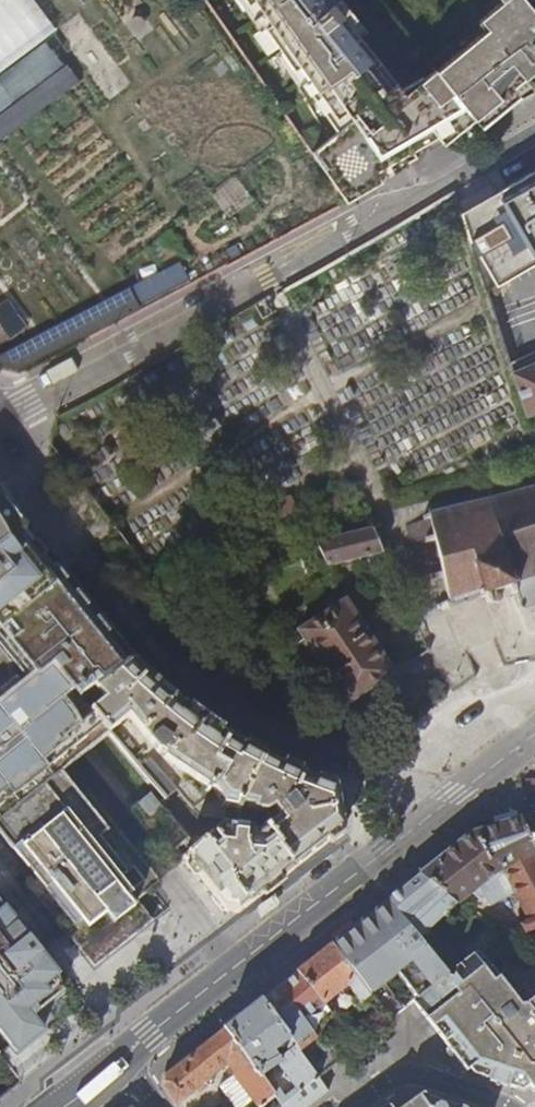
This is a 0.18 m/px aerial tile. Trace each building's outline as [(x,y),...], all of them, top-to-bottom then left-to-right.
[(57,26),(37,0),(0,0),(0,72),(57,26)] [(137,12),(142,8),(142,3),(140,0),(130,0),(129,1),(129,7),(132,11),(137,12)] [(342,128),(312,151),(348,202),(354,198),(383,181),(377,172),(438,137),(446,146),(478,121),(435,69),(404,93),(350,23),(356,18),(342,0),(252,0),(342,128)] [(529,0),(506,0),(507,2),(493,13),(498,20),(435,69),(478,121),(529,79),(534,87),(534,8),(529,0)] [(52,39),(2,77),(11,88),(0,97),(0,141),(82,78),(52,39)] [(462,213),(487,289),(534,264),(534,171),(462,213)] [(183,259),(0,355),(0,372),(20,376),(195,282),(183,259)] [(534,420),(534,350),(531,352),(528,345),(506,353),(527,423),(534,420)] [(520,488),(521,494),(491,502),(489,496),(486,497),(487,503),(466,509),(464,503),(461,504),(462,510),(433,518),(431,512),(428,513),(429,520),(424,521),(425,524),(406,530),(412,546),(423,543),(424,545),(434,543),(448,601),(447,605),(448,608),(450,608),(450,609),(455,607),(453,605),(454,604),(470,599),(471,600),(473,601),(475,600),(476,599),(484,596),(487,604),(497,604),(499,601),(500,597),(511,594),(512,595),(514,594),(520,611),(523,610),(523,609),(534,605),(534,484),(520,488)] [(3,629),(26,659),(0,679),(0,796),(12,787),(19,796),(105,729),(90,709),(80,697),(97,684),(133,657),(69,577),(66,573),(53,556),(0,486),(0,625),(3,629)] [(376,531),(317,544),(326,565),(383,554),(376,531)] [(5,909),(18,898),(31,888),(68,935),(78,948),(94,968),(145,927),(152,922),(132,896),(129,892),(119,881),(134,868),(142,862),(73,773),(88,762),(95,756),(133,805),(130,807),(167,853),(189,835),(163,804),(150,792),(143,797),(105,748),(98,738),(107,731),(105,729),(90,709),(80,697),(58,669),(0,595),(0,903),(5,909)] [(299,631),(345,706),(370,691),(394,676),(347,601),(299,631)] [(176,697),(133,657),(97,684),(104,697),(90,709),(105,729),(107,731),(127,714),(157,749),(166,752),(165,756),(207,785),(205,789),(208,791),(211,788),(216,791),(225,803),(227,803),(224,818),(253,822),(254,812),(266,814),(270,812),(273,810),(279,818),(267,827),(264,824),(261,827),(263,830),(257,835),(255,835),(234,832),(235,826),(225,825),(201,847),(201,848),(185,863),(201,884),(209,894),(222,911),(230,912),(238,913),(318,850),(343,830),(336,787),(306,776),(287,768),(275,761),(254,751),(227,735),(205,720),(188,708),(176,697)] [(521,818),(534,850),(534,814),(521,818)] [(521,818),(496,826),(470,834),(445,854),(420,874),(458,902),(472,890),(481,896),(486,894),(490,901),(493,902),(514,891),(534,931),(534,850),(521,818)] [(418,938),(458,902),(420,874),(403,887),(396,892),(385,901),(418,938)] [(371,993),(418,938),(385,901),(358,922),(330,944),(371,993)] [(15,1051),(25,1041),(28,1045),(42,1033),(31,1019),(40,1012),(63,993),(57,976),(41,956),(5,909),(0,903),(0,1032),(15,1051)] [(334,1015),(356,1046),(392,1019),(371,993),(330,944),(314,957),(297,971),(299,973),(326,1003),(334,1015)] [(525,1006),(520,1006),(478,952),(454,971),(452,978),(447,976),(414,1002),(451,1052),(466,1071),(474,1065),(486,1079),(493,1082),(507,1087),(528,1087),(534,1096),(534,997),(525,1006)] [(326,1003),(299,973),(297,974),(280,986),(262,1000),(286,1034),(304,1020),(312,1031),(334,1015),(326,1003)] [(223,1028),(275,1094),(285,1106),(304,1106),(327,1090),(286,1034),(262,1000),(261,999),(242,1014),(223,1028)] [(275,1094),(223,1028),(193,1052),(164,1075),(162,1086),(175,1105),(197,1088),(207,1080),(227,1063),(259,1106),(275,1094)] [(202,1094),(212,1086),(207,1080),(197,1088),(202,1094)] [(446,1103),(422,1095),(405,1106),(457,1106),(446,1103)]
